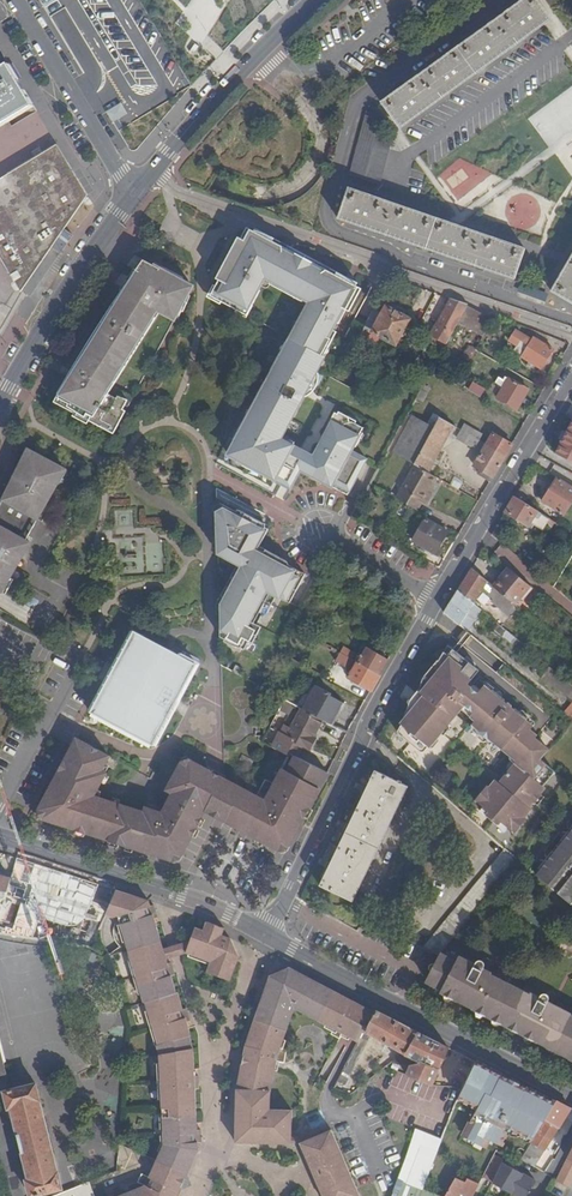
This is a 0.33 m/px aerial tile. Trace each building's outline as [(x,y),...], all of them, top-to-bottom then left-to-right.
[(400,128),(552,19),(538,0),(524,0),(381,103),(400,128)] [(34,106),(8,64),(0,69),(0,126),(34,106)] [(109,111),(116,122),(130,114),(123,102),(109,111)] [(349,176),(364,180),(377,134),(382,115),(366,111),(349,176)] [(27,153),(32,160),(57,145),(79,181),(85,177),(74,159),(59,134),(27,153)] [(377,134),(364,180),(380,184),(392,138),(377,134)] [(57,145),(32,160),(0,179),(0,257),(21,292),(52,246),(61,252),(73,236),(64,230),(83,201),(87,195),(79,181),(57,145)] [(515,279),(525,250),(348,188),(338,218),(515,279)] [(299,323),(291,338),(321,354),(324,348),(328,349),(328,348),(337,332),(330,329),(334,322),(339,324),(342,318),(336,314),(340,307),(346,310),(349,312),(361,289),(352,284),(350,288),(343,284),(345,280),(331,273),(320,267),(318,270),(311,266),(313,263),(295,254),(294,257),(287,253),(289,250),(247,228),(239,243),(232,257),(239,261),(234,269),(227,265),(211,296),(240,311),(241,310),(246,313),(250,305),(252,306),(260,290),(258,289),(263,281),(265,278),(279,286),(278,288),(294,297),(295,294),(310,302),(309,305),(304,314),(302,313),(297,322),(299,323)] [(232,257),(227,265),(234,269),(239,261),(232,257)] [(571,304),(571,257),(552,292),(571,304)] [(108,394),(116,382),(113,380),(123,364),(126,366),(132,356),(130,354),(138,341),(141,343),(146,335),(143,333),(157,310),(160,312),(175,320),(192,286),(144,260),(136,271),(138,272),(124,292),(122,291),(113,305),(87,345),(75,365),(67,379),(54,402),(114,434),(126,411),(123,410),(128,400),(118,397),(117,399),(108,394)] [(263,281),(278,288),(279,286),(265,278),(263,281)] [(294,297),(309,305),(310,302),(295,294),(294,297)] [(431,335),(446,344),(457,323),(459,321),(467,306),(468,304),(451,298),(431,335)] [(467,306),(459,321),(457,323),(482,337),(492,318),(467,306)] [(342,318),(346,310),(340,307),(336,314),(342,318)] [(364,328),(395,345),(409,319),(386,307),(382,314),(374,310),(364,328)] [(146,335),(160,312),(157,310),(143,333),(146,335)] [(553,349),(558,340),(536,332),(533,337),(534,337),(521,357),(541,369),(553,349)] [(444,348),(446,344),(431,335),(428,339),(444,348)] [(321,354),(291,338),(229,455),(283,484),(290,488),(300,470),(348,495),(367,459),(351,451),(354,446),(356,447),(360,440),(357,439),(363,428),(352,422),(350,423),(348,417),(339,412),(338,414),(335,413),(322,437),(323,437),(321,442),(313,457),(305,453),(306,452),(302,450),(281,439),(284,434),(281,432),(289,417),(292,419),(304,396),(306,397),(310,394),(312,392),(310,390),(315,380),(318,381),(319,378),(318,373),(317,372),(325,357),(321,354)] [(132,356),(141,343),(138,341),(130,354),(132,356)] [(329,349),(328,348),(328,349),(324,348),(321,354),(325,357),(329,349)] [(116,382),(126,366),(123,364),(113,380),(116,382)] [(529,390),(508,379),(497,398),(517,410),(529,390)] [(474,382),(469,390),(482,397),(486,389),(474,382)] [(408,415),(389,451),(415,465),(428,472),(451,429),(454,431),(456,427),(440,417),(433,413),(427,425),(408,415)] [(284,434),(292,419),(289,417),(281,432),(284,434)] [(567,431),(561,442),(555,454),(571,463),(571,422),(567,431)] [(482,434),(465,424),(457,439),(474,448),(482,434)] [(493,434),(473,466),(480,470),(478,474),(490,481),(512,445),(493,434)] [(2,592),(10,578),(30,543),(26,541),(38,520),(42,522),(50,507),(44,504),(55,484),(64,468),(28,449),(20,465),(4,498),(0,507),(0,591),(2,592)] [(415,465),(396,498),(417,510),(421,502),(425,504),(432,493),(428,491),(436,477),(428,472),(415,465)] [(55,484),(59,486),(67,470),(64,468),(55,484)] [(541,501),(565,515),(571,504),(571,487),(556,477),(541,501)] [(555,521),(515,497),(505,512),(528,526),(531,522),(542,530),(546,524),(551,527),(555,521)] [(258,549),(268,529),(223,505),(217,509),(218,555),(240,566),(220,603),(221,637),(245,649),(249,641),(253,643),(261,627),(257,625),(273,594),(290,603),(305,574),(258,549)] [(448,532),(425,519),(412,542),(435,555),(448,532)] [(389,521),(384,528),(398,537),(403,529),(389,521)] [(458,590),(475,604),(476,601),(483,590),(494,599),(492,601),(511,616),(518,608),(515,605),(493,587),(471,568),(458,590)] [(493,587),(515,605),(530,586),(508,568),(493,587)] [(10,578),(2,592),(6,594),(14,580),(10,578)] [(480,608),(475,604),(458,590),(444,613),(468,633),(482,610),(480,608)] [(392,612),(410,622),(414,614),(413,613),(396,604),(392,612)] [(497,626),(498,627),(506,634),(508,632),(499,624),(497,626)] [(506,634),(498,627),(495,631),(504,638),(506,634)] [(196,665),(134,632),(115,667),(106,683),(91,712),(153,745),(196,665)] [(367,647),(358,663),(380,676),(388,660),(367,647)] [(343,648),(340,653),(352,660),(355,654),(343,648)] [(534,802),(540,794),(545,788),(543,786),(555,772),(554,771),(539,758),(548,748),(535,738),(528,732),(533,726),(526,720),(527,719),(515,709),(512,709),(512,705),(508,703),(505,703),(505,700),(492,690),(491,691),(484,685),(478,693),(467,684),(479,670),(453,649),(448,655),(444,652),(397,732),(421,752),(424,751),(435,737),(436,739),(441,732),(440,731),(446,723),(448,724),(460,708),(475,721),(472,724),(473,730),(479,735),(478,737),(485,743),(486,741),(492,746),(498,746),(509,755),(510,759),(515,763),(499,783),(495,780),(489,788),(487,786),(475,800),(489,812),(486,816),(498,825),(501,822),(515,833),(527,819),(525,817),(531,809),(529,808),(534,802)] [(352,660),(340,653),(335,662),(353,672),(349,679),(371,691),(380,676),(358,663),(352,660)] [(233,672),(240,676),(244,669),(236,665),(233,672)] [(323,720),(333,725),(345,704),(330,696),(331,694),(316,686),(303,709),(323,720)] [(303,709),(302,708),(287,736),(280,732),(273,747),(289,756),(290,753),(296,756),(302,746),(309,750),(315,738),(313,737),(323,720),(303,709)] [(290,753),(289,756),(274,784),(269,781),(264,783),(257,796),(212,772),(184,757),(166,790),(173,793),(167,803),(162,813),(145,807),(144,812),(123,805),(94,796),(101,782),(106,773),(102,771),(109,756),(77,738),(38,810),(42,818),(137,849),(178,862),(205,810),(212,814),(285,853),(306,813),(328,773),(296,756),(290,753)] [(320,886),(353,902),(408,787),(375,771),(320,886)] [(544,797),(540,794),(534,802),(537,805),(544,797)] [(567,833),(561,840),(563,842),(554,853),(552,851),(547,858),(556,865),(553,868),(544,861),(539,868),(541,870),(536,875),(569,903),(571,904),(571,837),(567,833)] [(440,954),(441,953),(453,937),(518,860),(505,849),(422,949),(426,951),(438,957),(440,954)] [(547,858),(544,861),(553,868),(556,865),(547,858)] [(11,879),(1,877),(0,876),(0,890),(8,892),(11,879)] [(22,880),(11,909),(37,919),(49,890),(22,880)] [(180,1190),(187,1174),(198,1150),(198,1142),(202,1142),(201,1129),(197,1130),(195,1084),(199,1084),(198,1071),(194,1071),(193,1048),(189,1036),(191,1035),(187,1021),(190,1020),(186,1008),(183,1009),(178,992),(176,992),(171,976),(175,975),(171,962),(168,963),(167,958),(172,957),(169,948),(163,949),(154,918),(157,917),(154,905),(150,906),(149,901),(116,890),(105,915),(114,919),(119,917),(144,1002),(145,1001),(158,1045),(157,1045),(160,1054),(164,1143),(157,1161),(150,1177),(142,1173),(138,1182),(145,1185),(119,1195),(178,1195),(180,1190)] [(190,941),(179,945),(182,954),(186,952),(211,961),(207,972),(230,980),(239,956),(232,937),(225,934),(227,928),(207,922),(204,931),(195,927),(190,941)] [(169,948),(172,957),(178,955),(182,954),(179,945),(175,946),(169,948)] [(94,963),(98,955),(89,951),(85,959),(94,963)] [(438,957),(428,977),(437,982),(435,987),(441,990),(440,992),(519,1033),(571,1060),(571,1022),(569,1020),(571,1015),(561,1010),(562,1009),(552,1003),(555,998),(546,994),(540,996),(540,997),(531,992),(530,994),(507,981),(505,975),(491,972),(487,970),(490,964),(482,961),(476,962),(475,964),(459,956),(457,961),(441,953),(440,954),(438,957)] [(236,1142),(291,1143),(291,1136),(292,1110),(270,1109),(270,1093),(277,1061),(284,1063),(287,1050),(280,1048),(294,1008),(334,1029),(331,1034),(340,1038),(342,1033),(347,1036),(353,1039),(358,1042),(373,1012),(368,1009),(362,1006),(290,968),(271,976),(268,984),(265,992),(246,1045),(244,1055),(243,1063),(237,1089),(236,1142)] [(376,1011),(375,1013),(373,1012),(358,1042),(337,1082),(345,1085),(369,1039),(370,1033),(404,1053),(406,1054),(426,1062),(411,1066),(407,1075),(431,1085),(448,1048),(419,1033),(376,1011)] [(556,1103),(476,1062),(458,1097),(477,1106),(463,1135),(484,1146),(488,1139),(500,1145),(509,1127),(534,1139),(556,1103)] [(36,1084),(11,1090),(5,1092),(9,1108),(12,1108),(30,1179),(27,1180),(31,1195),(32,1195),(62,1188),(36,1084)] [(571,1108),(557,1101),(556,1103),(534,1139),(522,1158),(535,1166),(571,1108)] [(332,1130),(314,1137),(301,1143),(324,1195),(360,1195),(332,1130)] [(418,1190),(436,1141),(411,1131),(395,1180),(398,1181),(418,1190)] [(567,1158),(556,1180),(570,1188),(571,1184),(571,1148),(567,1158)] [(492,1182),(516,1195),(528,1195),(536,1181),(502,1162),(504,1159),(496,1155),(484,1179),(485,1179),(492,1182)] [(476,1184),(463,1179),(461,1183),(451,1178),(441,1195),(470,1195),(476,1184)] [(89,1181),(71,1188),(74,1195),(75,1195),(95,1195),(89,1181)] [(418,1190),(398,1181),(392,1195),(434,1195),(418,1190)]
